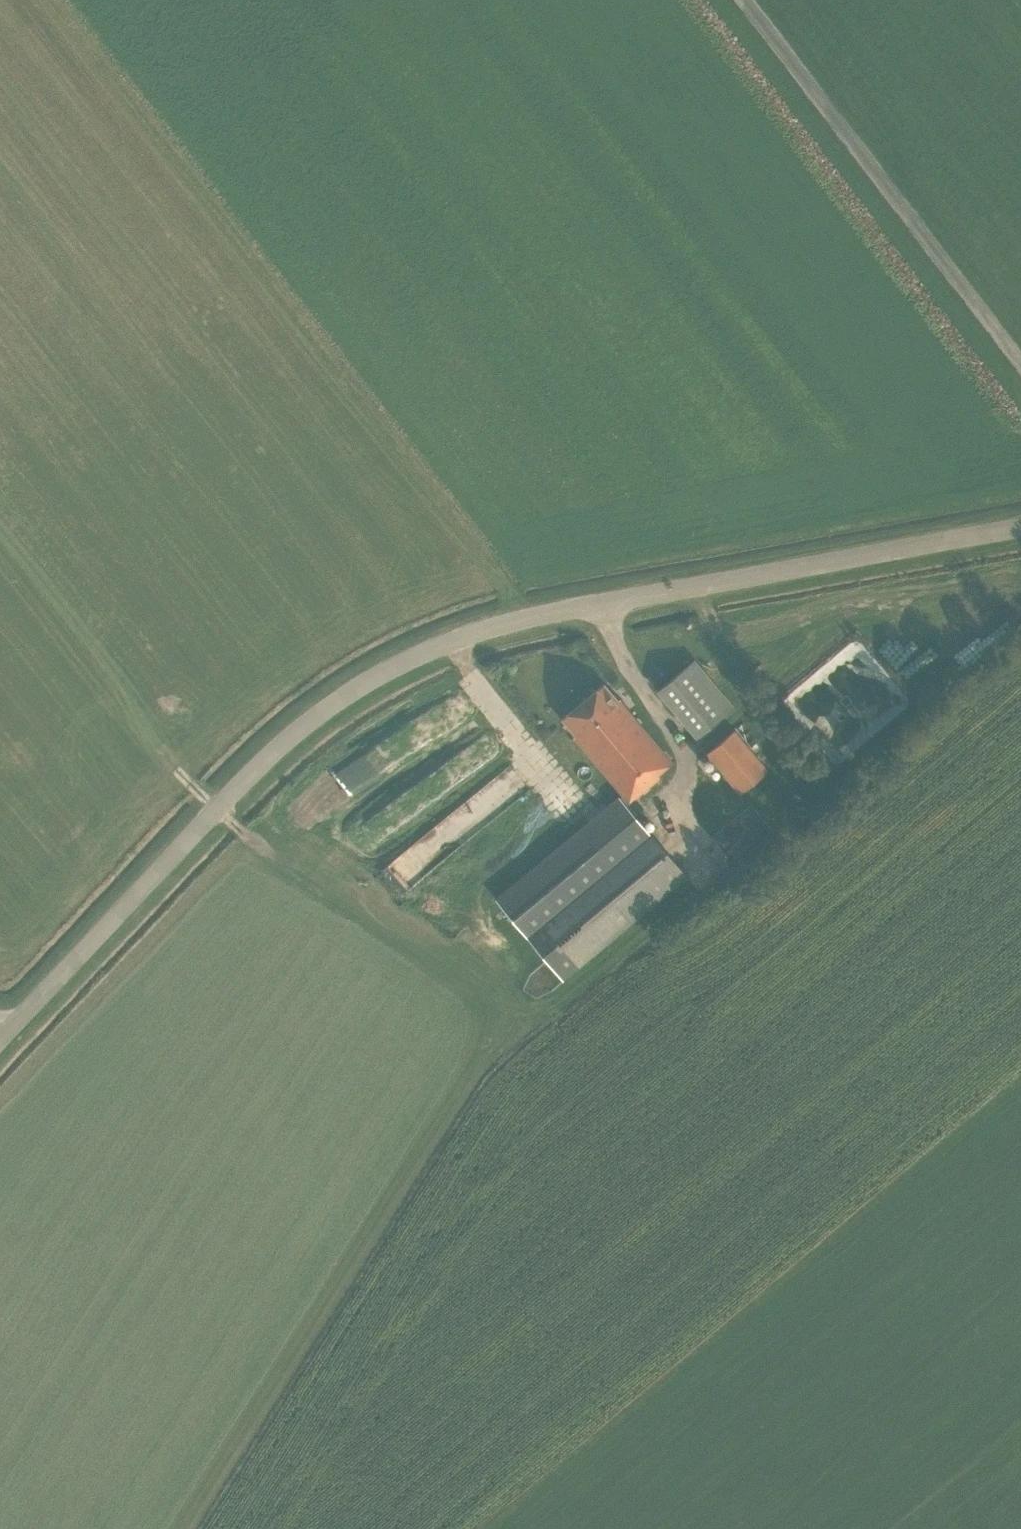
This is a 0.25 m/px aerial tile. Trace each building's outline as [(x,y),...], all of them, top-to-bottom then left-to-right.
[(859,639),(789,693),(840,759),(910,704),(859,639)] [(694,661),(657,692),(696,738),(733,707),(694,661)] [(626,805),(660,777),(658,774),(672,762),(619,699),(618,701),(603,685),(561,719),(575,736),(574,737),(623,795),(576,835),(497,900),(563,980),(686,878),(626,805)] [(488,720),(396,795),(418,820),(510,745),(488,720)] [(734,731),(706,754),(740,794),(768,771),(734,731)] [(494,778),(393,859),(408,877),(509,796),(494,778)] [(496,886),(615,793),(608,785),(489,877),(496,886)] [(396,861),(384,867),(396,892),(408,886),(396,861)]
